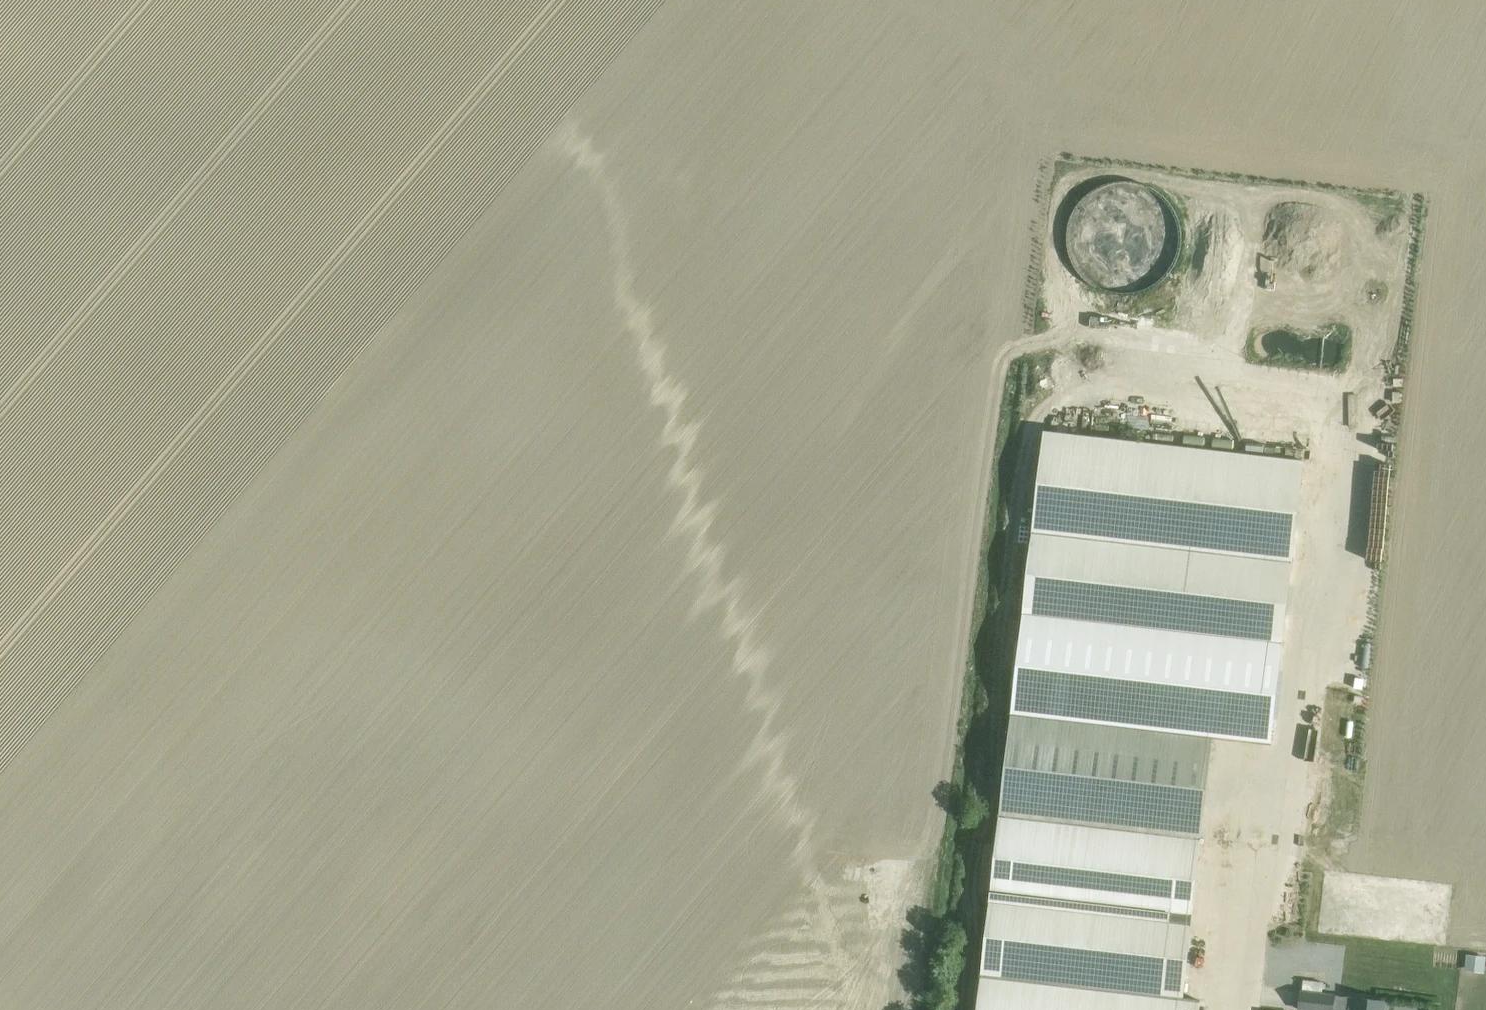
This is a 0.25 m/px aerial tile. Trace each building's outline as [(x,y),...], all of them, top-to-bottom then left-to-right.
[(1043,431),(1011,714),(1214,737),(1275,744),(1307,461),(1043,431)] [(1011,714),(981,976),(1184,999),(1214,739),(1214,737),(1011,714)] [(1464,972),(1484,974),(1485,957),(1466,956),(1464,972)] [(977,1009),(1203,1009),(1204,1001),(1184,999),(981,976),(977,1009)] [(1304,982),(1303,994),(1321,996),(1323,984),(1304,982)] [(1384,1004),(1321,996),(1303,994),(1301,994),(1299,1009),(1384,1009),(1384,1004)]
